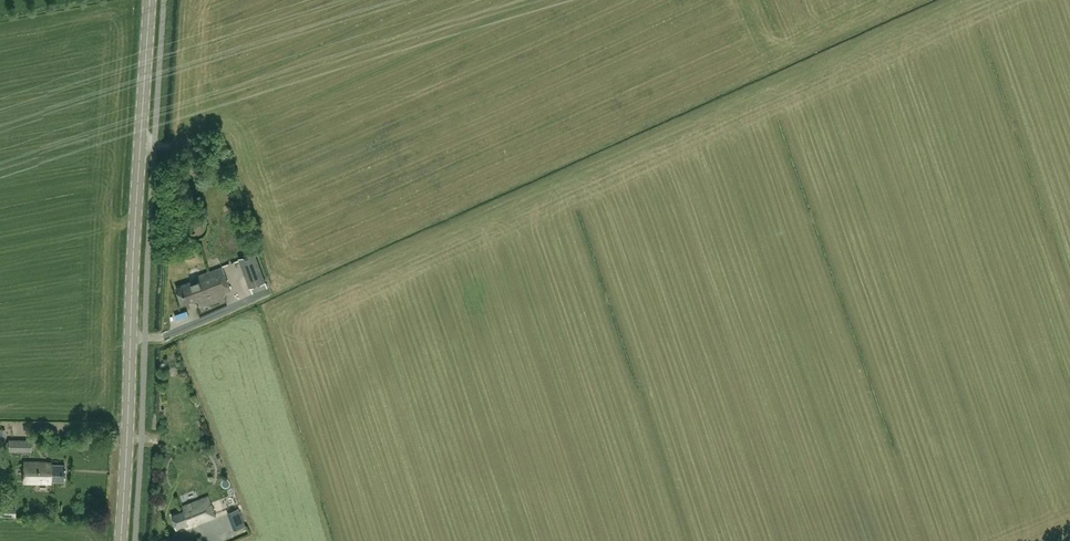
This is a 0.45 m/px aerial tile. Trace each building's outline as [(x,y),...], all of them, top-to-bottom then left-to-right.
[(238,258),(249,288),(266,281),(255,252),(238,258)] [(183,304),(197,299),(198,302),(231,290),(222,266),(196,276),(197,279),(177,287),(183,304)] [(8,451),(32,452),(32,439),(8,438),(8,451)] [(21,482),(25,482),(51,482),(51,480),(63,480),(64,464),(51,464),(51,461),(21,461),(21,482)] [(0,495),(0,515),(14,516),(15,506),(5,506),(6,495),(0,495)] [(184,510),(172,514),(178,529),(192,524),(191,523),(197,521),(198,523),(216,516),(210,502),(208,496),(200,499),(183,506),(184,510)] [(242,517),(231,521),(235,529),(245,525),(242,517)]
